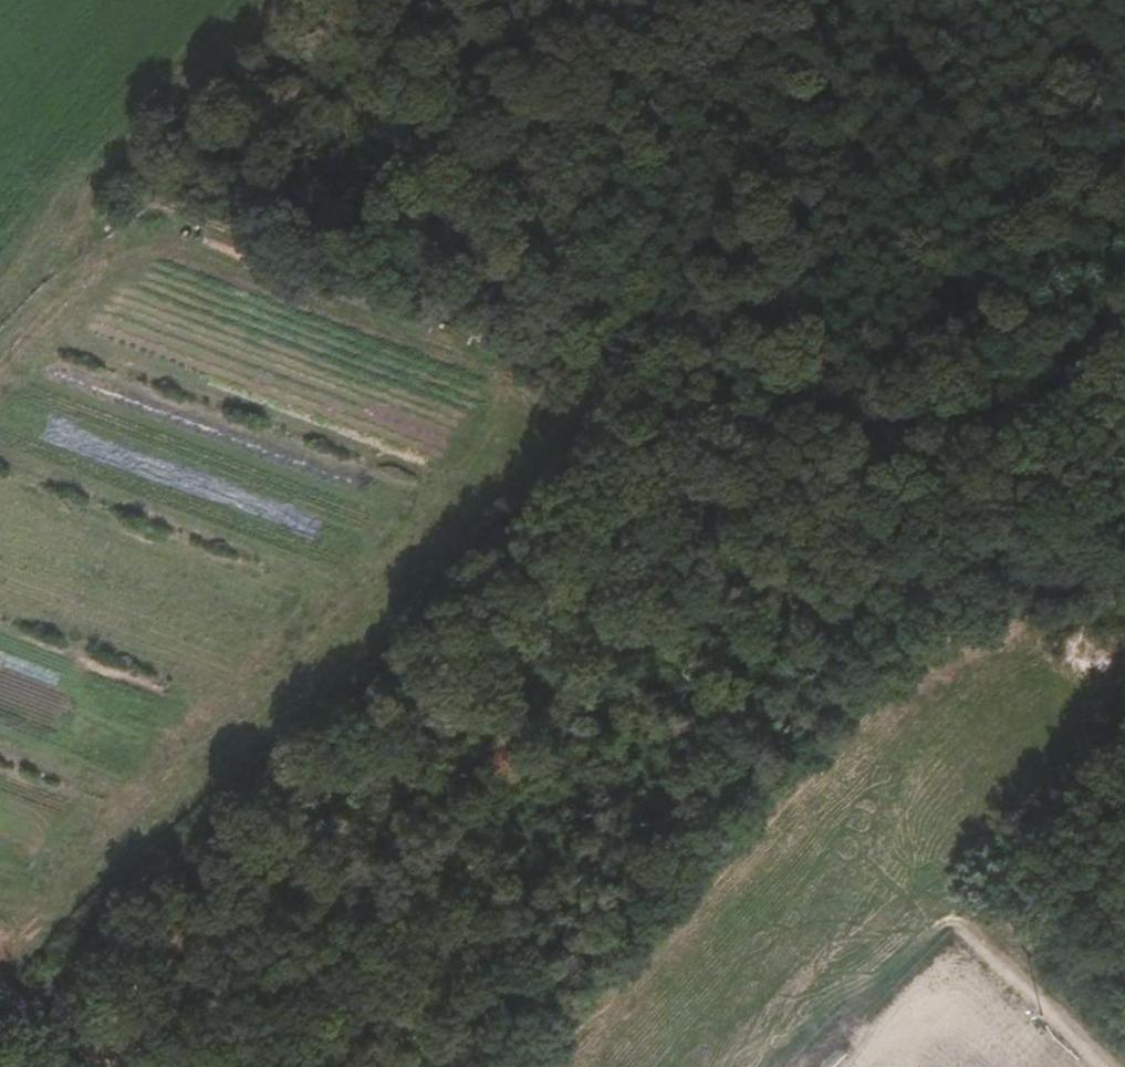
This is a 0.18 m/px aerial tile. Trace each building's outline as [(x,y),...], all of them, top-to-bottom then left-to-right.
[(939,1013),(985,965),(953,934),(906,982),(939,1013)]
